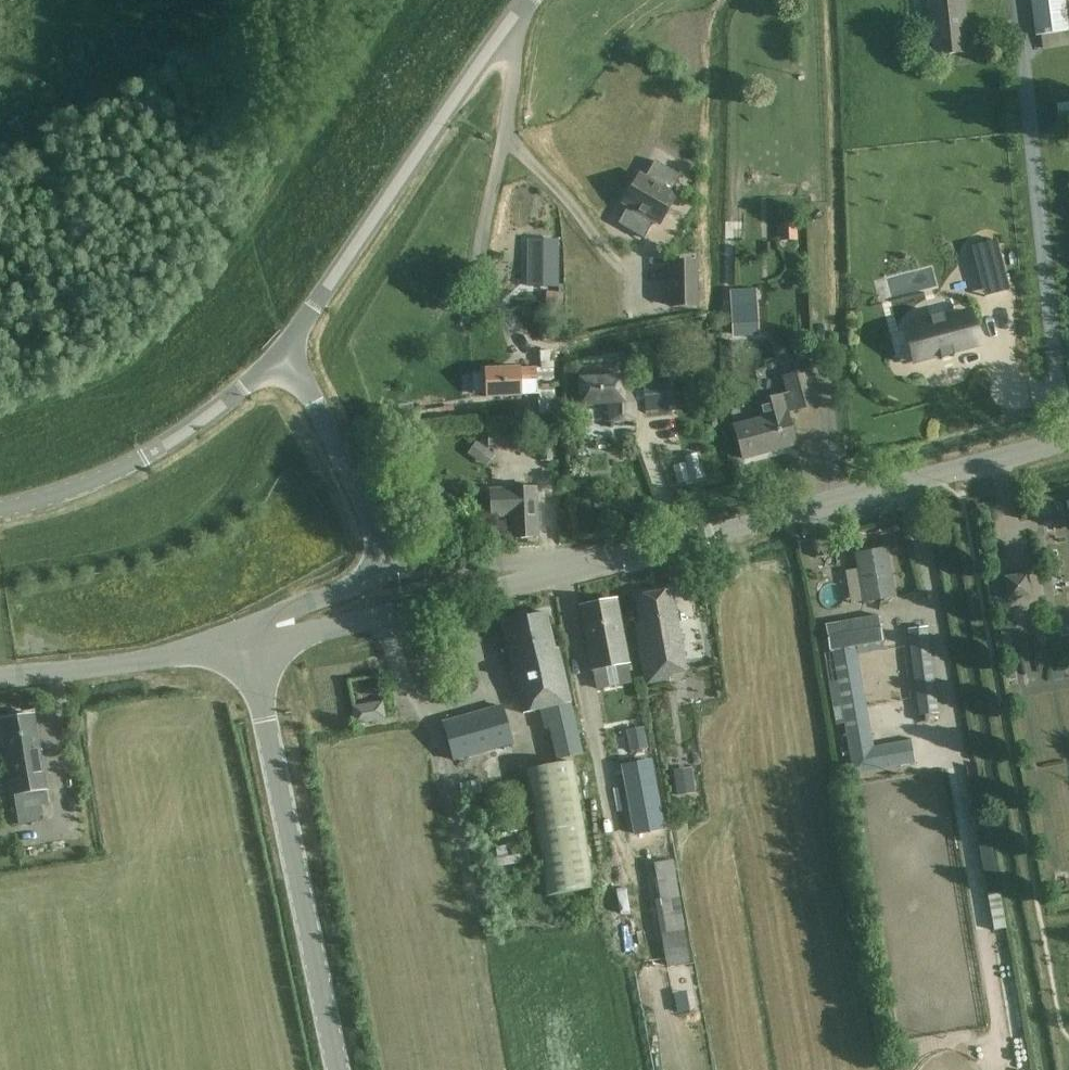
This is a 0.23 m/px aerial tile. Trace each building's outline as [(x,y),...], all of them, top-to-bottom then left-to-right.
[(969,52),(964,0),(929,0),(935,55),(969,52)] [(1068,31),(1064,0),(1032,0),(1036,36),(1068,31)] [(1068,120),(1068,101),(1056,103),(1058,121),(1068,120)] [(670,197),(682,177),(656,161),(646,178),(641,175),(623,204),(628,207),(619,223),(645,239),(655,224),(660,227),(675,200),(670,197)] [(780,237),(796,237),(796,223),(780,223),(780,237)] [(996,240),(971,246),(978,271),(1003,265),(996,240)] [(557,285),(556,258),(530,259),(531,287),(557,285)] [(671,263),(671,306),(697,306),(697,263),(671,263)] [(734,306),(731,306),(733,337),(758,335),(756,297),(755,289),(733,290),(734,306)] [(563,293),(546,292),(545,308),(562,309),(563,293)] [(930,321),(907,327),(916,363),(940,357),(941,360),(954,356),(953,353),(977,347),(967,311),(943,318),(943,314),(930,318),(930,321)] [(485,374),(472,374),(473,393),(486,393),(486,397),(521,396),(520,386),(537,385),(539,416),(555,416),(552,368),(554,368),(552,351),(539,352),(541,368),(485,370),(485,374)] [(644,400),(646,413),(672,411),(667,369),(648,371),(648,378),(642,379),(643,390),(644,400)] [(734,426),(743,459),(795,445),(787,414),(819,404),(809,369),(782,377),(786,393),(758,399),(763,418),(734,426)] [(623,377),(580,379),(581,404),(609,403),(610,421),(634,420),(633,401),(644,400),(643,390),(633,391),(633,387),(623,388),(623,377)] [(488,418),(488,446),(520,446),(520,418),(488,418)] [(540,444),(541,461),(553,461),(553,444),(540,444)] [(536,487),(490,489),(491,518),(511,518),(512,538),(538,537),(536,487)] [(886,549),(857,554),(865,601),(894,596),(886,549)] [(1027,575),(1005,578),(1008,600),(1030,597),(1027,575)] [(644,665),(647,685),(669,681),(668,676),(686,672),(683,658),(685,658),(672,590),(635,597),(640,620),(635,621),(644,665)] [(592,668),(597,690),(631,683),(627,661),(616,599),(581,605),(592,668)] [(550,729),(556,760),(582,754),(571,701),(559,647),(551,612),(506,622),(511,646),(508,647),(524,711),(539,708),(544,730),(550,729)] [(827,624),(853,775),(915,765),(911,741),(872,748),(856,654),(884,650),(878,616),(827,624)] [(908,629),(919,715),(937,713),(926,626),(908,629)] [(354,725),(385,720),(382,702),(351,707),(354,725)] [(443,721),(454,761),(514,744),(503,704),(443,721)] [(14,793),(19,825),(44,821),(41,806),(49,805),(46,788),(33,714),(1,720),(14,793)] [(647,749),(644,727),(626,730),(630,752),(647,749)] [(595,888),(575,760),(527,767),(545,895),(595,888)] [(633,835),(663,829),(650,760),(620,766),(633,835)] [(694,792),(691,769),(673,772),(676,794),(694,792)] [(500,834),(518,830),(515,818),(497,822),(500,834)] [(989,843),(986,826),(975,828),(978,845),(989,843)] [(494,847),(498,867),(524,862),(522,853),(508,855),(506,845),(494,847)] [(673,861),(653,864),(659,900),(656,901),(667,965),(689,961),(673,861)] [(998,895),(987,897),(993,932),(1004,930),(998,895)]
